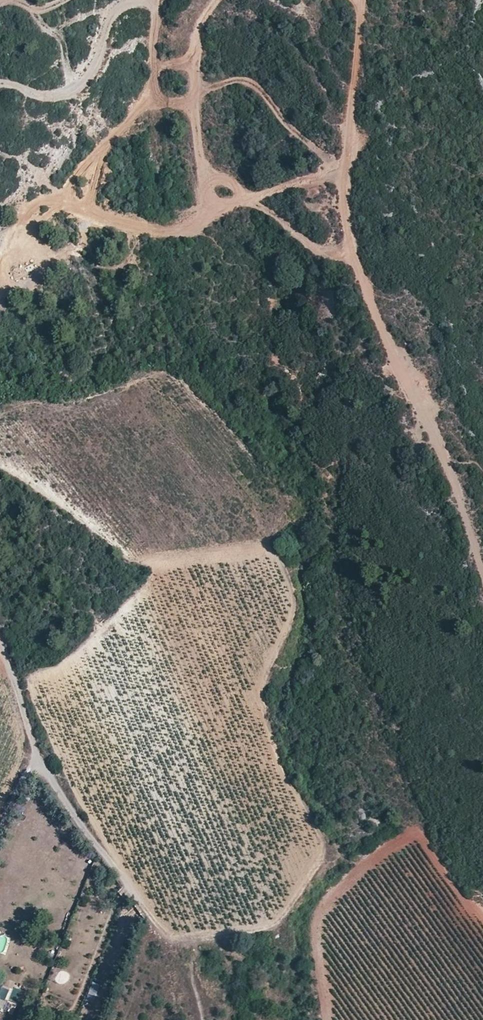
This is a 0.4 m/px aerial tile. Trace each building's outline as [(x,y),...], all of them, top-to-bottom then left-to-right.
[(8,1002),(12,991),(0,986),(0,999),(8,1002)] [(12,991),(8,1002),(16,1005),(20,994),(12,991)]
